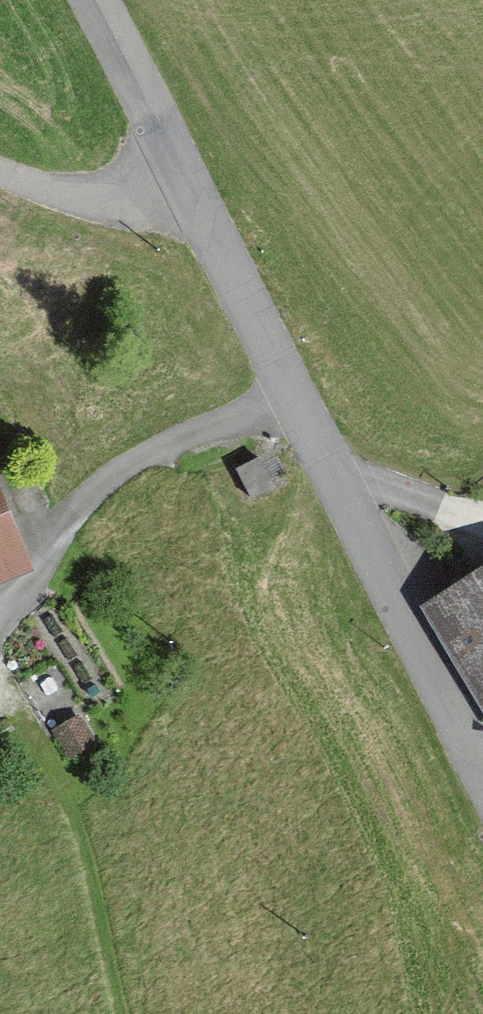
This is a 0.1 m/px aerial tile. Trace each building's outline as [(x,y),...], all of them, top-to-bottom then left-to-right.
[(443,604),(482,671),(482,580),(443,604)] [(482,699),(482,675),(472,682),(482,699)]
